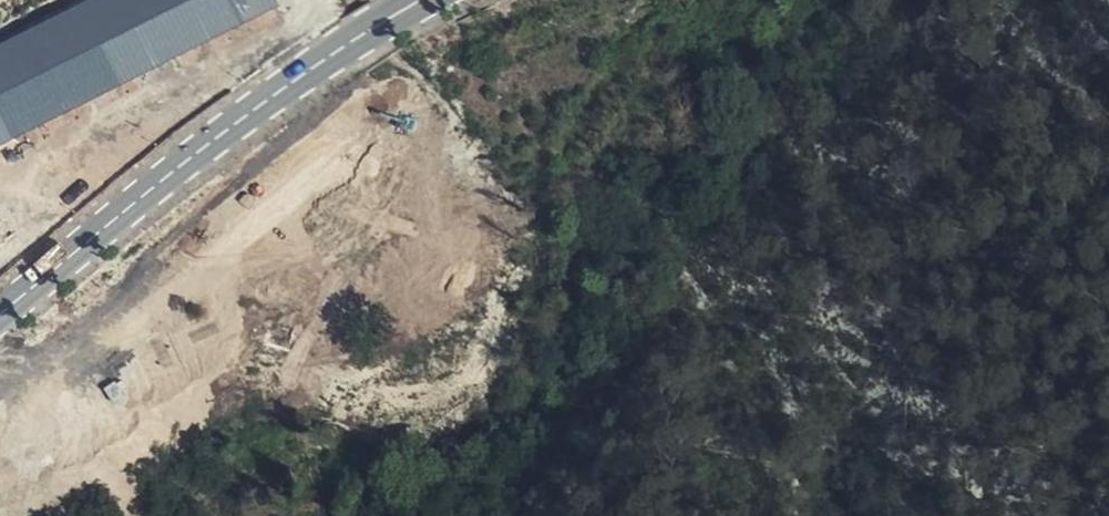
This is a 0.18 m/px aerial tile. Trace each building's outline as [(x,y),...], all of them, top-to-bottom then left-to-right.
[(278,4),(276,0),(87,0),(0,44),(0,145),(278,4)]
